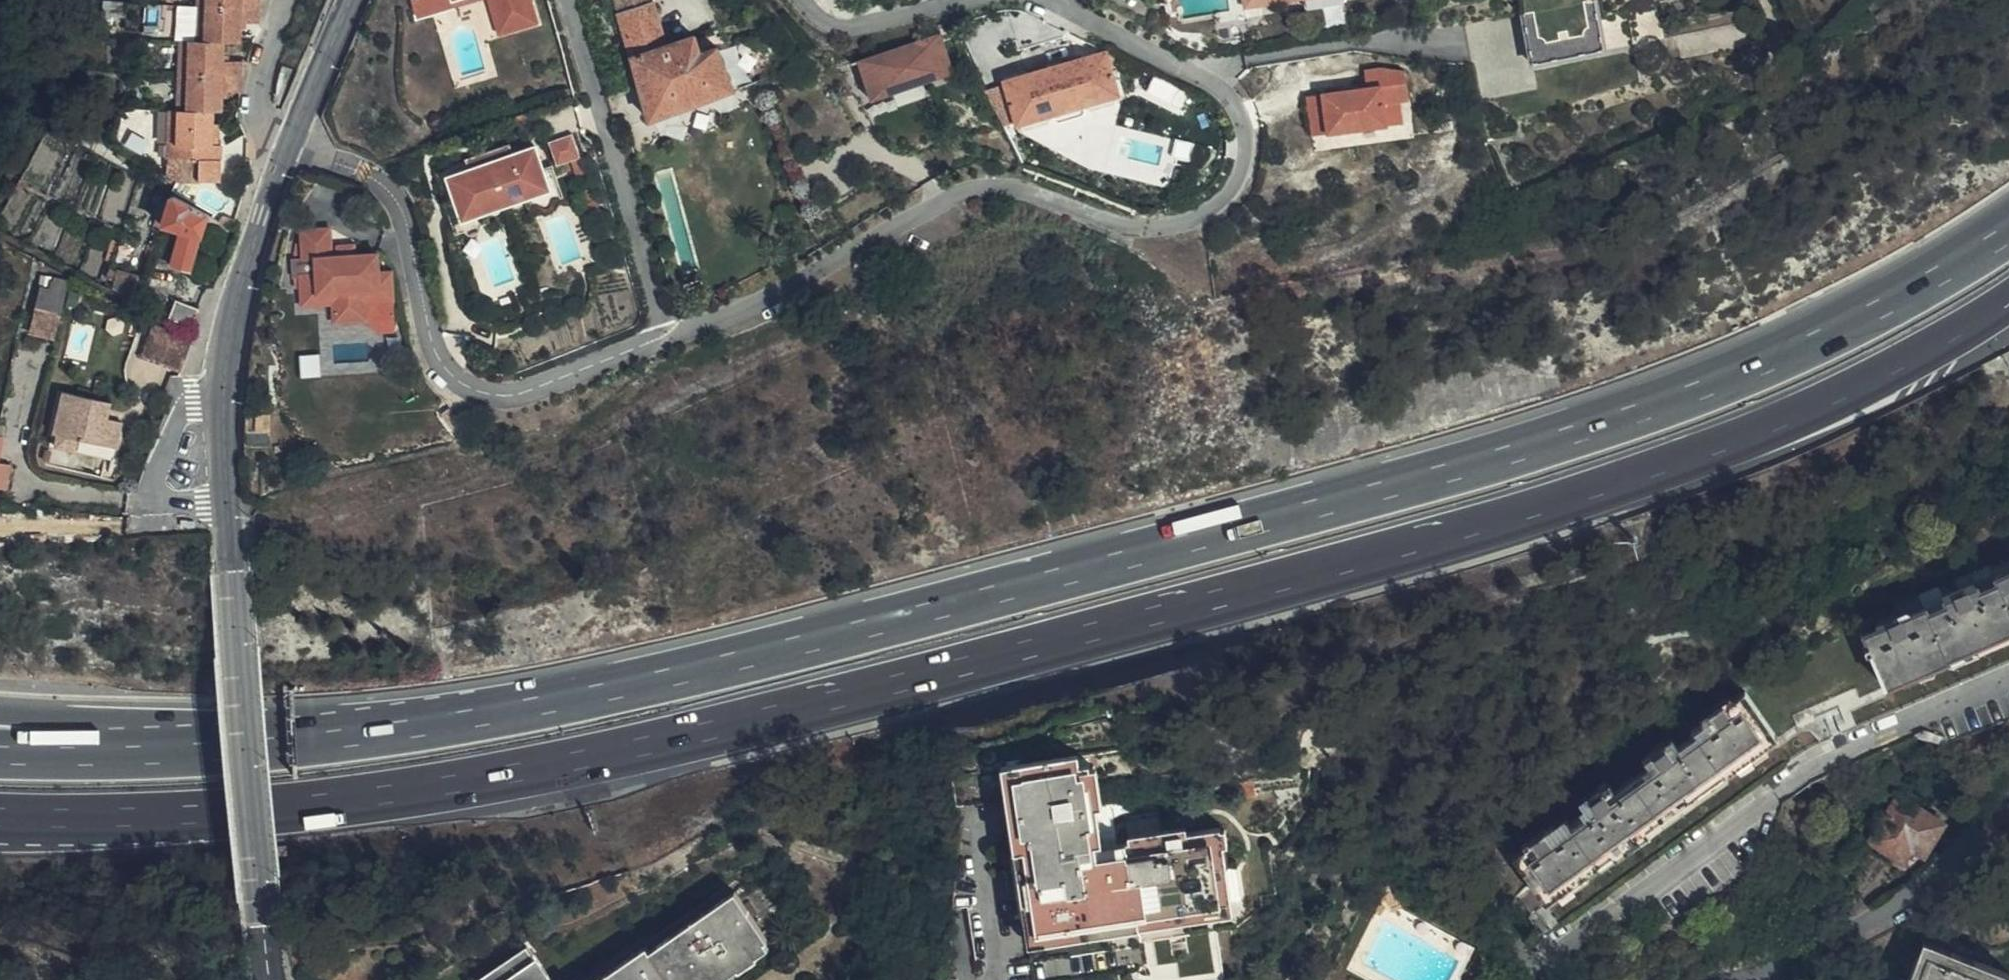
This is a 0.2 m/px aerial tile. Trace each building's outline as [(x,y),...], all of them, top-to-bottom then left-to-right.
[(202,0),(193,0),(194,9),(202,9),(202,0)] [(202,9),(256,8),(256,0),(202,0),(202,9)] [(419,12),(462,0),(416,0),(419,12)] [(499,31),(510,28),(502,0),(491,0),(499,31)] [(510,28),(538,20),(532,0),(502,0),(510,28)] [(691,36),(665,46),(656,18),(650,0),(615,0),(650,112),(652,115),(733,87),(718,45),(701,52),(695,34),(691,36)] [(1525,12),(1533,53),(1583,44),(1584,54),(1608,49),(1598,0),(1585,0),(1525,12)] [(256,23),(256,8),(202,9),(201,44),(222,44),(238,44),(238,24),(256,23)] [(202,9),(194,9),(192,43),(201,44),(202,9)] [(665,46),(691,36),(681,10),(656,18),(665,46)] [(957,69),(944,29),(878,51),(880,59),(864,64),(875,97),(957,69)] [(222,44),(201,44),(192,43),(184,44),(184,76),(239,77),(240,62),(221,61),(222,44)] [(184,76),(184,44),(174,44),(175,77),(184,76)] [(1583,44),(1533,53),(1535,63),(1584,54),(1583,44)] [(1035,69),(1007,76),(1020,122),(1055,113),(1053,107),(1087,98),(1089,103),(1123,93),(1111,48),(1083,56),(1076,57),(1079,65),(1044,74),(1042,67),(1035,69)] [(864,64),(880,59),(878,51),(861,56),(864,64)] [(1076,57),(1042,67),(1044,74),(1079,65),(1076,57)] [(1360,89),(1326,94),(1330,133),(1389,126),(1387,103),(1401,102),(1411,100),(1408,72),(1382,69),(1367,71),(1369,88),(1370,96),(1360,97),(1360,89)] [(184,110),(184,76),(175,77),(175,110),(184,110)] [(239,91),(239,77),(184,76),(184,110),(212,111),(220,111),(221,91),(239,91)] [(1369,88),(1360,89),(1360,97),(1370,96),(1369,88)] [(1326,94),(1310,95),(1315,135),(1330,133),(1326,94)] [(1087,98),(1053,107),(1055,113),(1056,118),(1059,120),(1088,112),(1090,108),(1089,103),(1087,98)] [(174,161),(175,110),(166,109),(165,161),(174,161)] [(212,111),(184,110),(175,110),(174,161),(177,161),(198,162),(222,162),(221,144),(211,144),(212,111)] [(560,140),(567,165),(591,158),(584,133),(560,140)] [(481,163),(524,151),(521,141),(478,153),(481,163)] [(481,163),(456,170),(462,192),(469,216),(494,209),(534,198),(560,191),(553,167),(547,144),(524,151),(481,163)] [(198,162),(177,161),(176,177),(183,183),(198,183),(198,162)] [(221,184),(222,162),(198,162),(198,183),(221,184)] [(560,191),(534,198),(536,207),(546,205),(548,208),(553,210),(558,209),(562,204),(563,200),(573,198),(563,164),(553,167),(560,191)] [(202,219),(204,213),(167,192),(159,220),(177,226),(168,262),(187,269),(202,219)] [(496,218),(494,209),(469,216),(462,192),(453,195),(461,228),(470,225),(473,229),(475,230),(481,230),(485,227),(487,221),(496,218)] [(219,228),(222,223),(204,213),(202,219),(219,228)] [(222,223),(229,227),(233,219),(226,216),(222,223)] [(303,266),(304,286),(333,285),(334,298),(334,313),(367,312),(367,296),(366,284),(380,283),(379,264),(379,248),(359,249),(340,250),(333,250),(332,220),(305,220),(305,251),(317,250),(318,265),(303,266)] [(222,223),(219,228),(230,235),(233,229),(229,227),(222,223)] [(340,238),(340,250),(359,249),(358,238),(340,238)] [(366,284),(367,296),(395,295),(393,264),(379,264),(380,283),(366,284)] [(114,270),(111,287),(130,298),(135,276),(114,270)] [(53,319),(60,292),(35,285),(27,310),(31,312),(53,319)] [(333,285),(304,286),(304,300),(334,298),(333,285)] [(189,326),(195,308),(173,299),(167,318),(189,326)] [(48,340),(53,319),(31,312),(27,332),(48,340)] [(186,354),(186,346),(152,326),(136,355),(176,378),(180,365),(186,354)] [(98,405),(104,407),(106,400),(59,388),(49,428),(55,430),(112,444),(118,420),(101,416),(95,414),(98,405)] [(101,416),(104,407),(98,405),(95,414),(101,416)] [(112,444),(55,430),(52,443),(108,458),(112,444)] [(4,485),(9,462),(0,461),(0,485),(4,485)] [(1746,687),(1794,753),(1917,699),(2008,659),(2008,553),(1798,644),(1805,661),(1746,687)] [(1547,931),(1794,753),(1746,687),(1727,699),(1725,696),(1697,716),(1698,719),(1688,728),(1690,733),(1673,745),(1668,737),(1640,757),(1644,765),(1611,790),(1605,782),(1576,803),(1581,812),(1566,823),(1563,819),(1549,829),(1545,825),(1518,845),(1521,850),(1509,858),(1542,904),(1531,910),(1547,931)] [(952,776),(956,803),(958,805),(1020,794),(1031,867),(975,875),(973,861),(957,862),(953,910),(968,909),(977,961),(1042,951),(1044,958),(1139,944),(1145,979),(1165,979),(1165,976),(1209,969),(1207,952),(1218,950),(1217,932),(1223,930),(1220,903),(1228,901),(1220,830),(1100,847),(1088,767),(1067,770),(1065,757),(952,776)] [(1922,854),(1942,824),(1897,797),(1868,841),(1901,861),(1910,848),(1922,854)] [(730,973),(763,950),(731,902),(649,958),(646,953),(607,979),(719,979),(730,973)] [(2008,976),(2008,975),(1921,942),(1907,979),(2008,979),(2008,976)] [(1218,950),(1207,952),(1209,969),(1165,976),(1165,979),(1219,979),(1223,979),(1218,950)] [(527,956),(491,979),(543,979),(527,956)] [(1131,975),(1138,968),(1117,971),(1119,979),(1131,979),(1131,975)]
